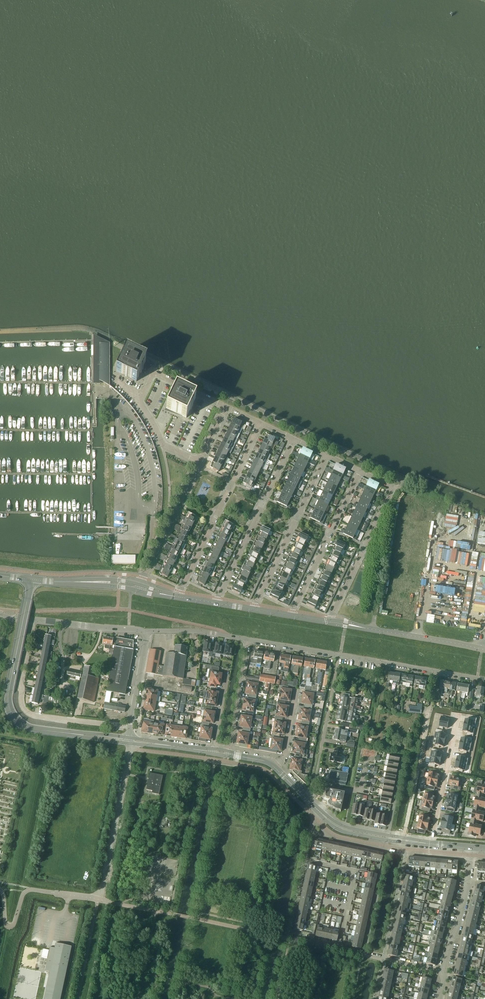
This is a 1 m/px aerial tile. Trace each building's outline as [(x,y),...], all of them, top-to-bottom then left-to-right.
[(99,380),(109,385),(110,386),(110,343),(109,344),(95,337),(95,376),(95,377),(95,378),(95,379),(96,380),(97,380),(99,380)] [(116,372),(127,377),(136,382),(142,370),(147,365),(149,366),(150,363),(126,352),(116,372)] [(176,388),(171,397),(167,406),(167,407),(166,408),(181,415),(180,415),(186,418),(196,398),(176,388)] [(239,422),(234,419),(233,419),(231,424),(242,429),(246,422),(240,419),(239,422)] [(231,424),(228,429),(240,434),(242,429),(231,424)] [(240,434),(228,429),(226,434),(237,439),(240,434)] [(237,439),(226,434),(224,439),(235,444),(237,439)] [(279,438),(273,435),(272,438),(266,435),(264,440),(272,444),(275,445),(279,438)] [(235,444),(224,439),(222,443),(233,449),(235,444)] [(272,444),(264,440),(262,445),(270,449),(272,444)] [(233,449),(222,443),(219,448),(228,452),(230,454),(233,449)] [(270,449),(262,445),(259,450),(268,454),(270,449)] [(228,452),(219,448),(217,453),(225,457),(228,452)] [(302,449),(300,455),(293,451),(291,455),(298,458),(303,460),(307,451),(302,449)] [(268,454),(259,450),(257,454),(268,460),(270,455),(268,454)] [(307,451),(303,460),(308,463),(315,466),(316,463),(309,459),(312,454),(307,451)] [(228,459),(225,457),(217,453),(215,458),(226,463),(228,459)] [(268,460),(257,454),(255,459),(266,465),(268,460)] [(226,463),(215,458),(212,463),(221,467),(223,468),(226,463)] [(298,458),(295,463),(293,462),(292,464),(295,465),(294,467),(299,469),(303,460),(298,458)] [(266,465),(255,459),(252,464),(261,468),(263,469),(266,465)] [(303,460),(299,469),(303,471),(304,470),(307,471),(308,469),(305,468),(308,463),(303,460)] [(221,467),(212,463),(210,468),(218,472),(221,467)] [(261,468),(252,464),(250,469),(258,473),(261,468)] [(335,465),(333,471),(326,467),(324,471),(331,474),(336,476),(340,467),(335,465)] [(294,467),(291,472),(288,471),(288,473),(290,474),(290,476),(294,478),(299,469),(294,467)] [(340,467),(336,476),(341,478),(341,479),(348,482),(349,479),(342,475),(345,470),(340,467)] [(258,473),(250,469),(248,474),(256,478),(258,473)] [(299,469),(294,478),(299,480),(300,479),(303,480),(304,478),(301,477),(303,471),(299,469)] [(256,478),(248,474),(245,479),(254,483),(256,478)] [(331,474),(328,479),(326,478),(325,480),(328,481),(327,483),(332,485),(336,476),(331,474)] [(290,476),(287,481),(284,480),(283,481),(286,483),(285,484),(290,487),(294,478),(290,476)] [(337,487),(341,479),(341,478),(336,476),(332,485),(337,487)] [(294,478),(290,487),(295,489),(296,487),(299,489),(299,487),(297,486),(299,480),(294,478)] [(251,488),(254,483),(245,479),(243,484),(247,486),(246,488),(250,490),(251,488)] [(369,481),(366,487),(359,483),(357,487),(364,490),(369,492),(373,483),(369,481)] [(327,483),(324,488),(321,487),(321,488),(323,490),(323,491),(327,494),(332,485),(327,483)] [(373,483),(369,492),(374,494),(374,495),(381,498),(382,495),(375,491),(378,485),(373,483)] [(285,484),(283,490),(280,489),(278,492),(281,493),(286,496),(290,487),(285,484)] [(332,485),(327,494),(332,496),(333,495),(336,496),(337,494),(334,493),(337,487),(332,485)] [(290,487),(286,496),(291,498),(292,496),(294,498),(295,496),(292,495),(295,489),(290,487)] [(365,501),(369,492),(364,490),(360,499),(365,501)] [(323,503),(327,494),(323,491),(320,497),(317,496),(316,499),(318,500),(323,503)] [(369,492),(365,501),(370,503),(371,502),(373,503),(374,501),(371,500),(374,495),(374,494),(369,492)] [(281,493),(278,499),(275,498),(274,501),(282,505),(286,496),(281,493)] [(327,494),(323,503),(328,505),(329,503),(332,505),(332,503),(330,502),(332,496),(327,494)] [(286,496),(282,505),(289,508),(291,505),(288,504),(291,498),(286,496)] [(360,499),(357,504),(354,503),(353,506),(356,508),(356,507),(361,510),(365,501),(360,499)] [(318,500),(316,506),(313,504),(312,506),(315,508),(314,509),(319,511),(323,503),(318,500)] [(367,509),(370,503),(365,501),(361,510),(365,512),(366,510),(369,512),(370,510),(367,509)] [(323,503),(319,511),(324,514),(325,512),(327,514),(328,512),(325,511),(328,505),(323,503)] [(437,525),(443,526),(444,512),(448,512),(449,506),(433,504),(431,522),(437,523),(437,525)] [(356,519),(361,510),(356,507),(356,508),(351,516),(356,519)] [(314,509),(311,515),(309,513),(307,517),(315,521),(319,511),(314,509)] [(363,518),(365,512),(361,510),(356,519),(361,521),(362,519),(365,521),(366,519),(363,518)] [(319,511),(315,521),(322,524),(324,521),(321,520),(324,514),(319,511)] [(188,513),(187,515),(185,520),(193,524),(195,520),(197,521),(198,518),(188,513)] [(352,527),(356,519),(351,516),(347,525),(352,527)] [(357,530),(361,521),(356,519),(352,527),(357,530)] [(193,524),(185,520),(182,525),(190,529),(193,524)] [(225,521),(222,528),(230,532),(232,527),(234,528),(235,526),(225,521)] [(190,529),(182,525),(180,530),(188,534),(190,529)] [(347,525),(345,531),(342,529),(340,533),(348,536),(352,527),(347,525)] [(262,527),(259,532),(268,536),(270,531),(262,527)] [(352,527),(348,536),(355,540),(357,537),(354,535),(357,530),(352,527)] [(230,532),(222,528),(219,533),(230,538),(232,533),(230,532)] [(188,534),(180,530),(178,535),(186,539),(188,534)] [(268,536),(259,532),(257,537),(266,541),(268,536)] [(230,538),(219,533),(217,538),(225,542),(228,543),(230,538)] [(310,538),(308,537),(300,533),(297,538),(306,542),(308,543),(310,538)] [(186,539),(178,535),(175,539),(183,543),(186,539)] [(266,541),(257,537),(255,541),(263,545),(266,541)] [(225,542),(217,538),(214,543),(223,547),(225,542)] [(306,542),(297,538),(295,543),(303,547),(306,542)] [(183,543),(175,539),(173,544),(181,548),(183,543)] [(263,545),(255,541),(252,546),(261,550),(263,545)] [(348,546),(337,541),(334,546),(345,551),(348,546)] [(223,547),(214,543),(212,547),(220,551),(223,547)] [(303,547),(295,543),(293,548),(301,552),(303,547)] [(184,550),(181,548),(173,544),(171,549),(179,553),(181,554),(184,550)] [(261,550),(252,546),(250,551),(258,555),(261,550)] [(343,556),(345,551),(334,546),(332,551),(340,555),(343,556)] [(220,551),(212,547),(210,552),(218,556),(220,551)] [(293,548),(290,553),(299,557),(301,552),(293,548)] [(179,553),(171,549),(168,554),(176,558),(179,553)] [(261,556),(258,555),(250,551),(248,556),(256,560),(259,561),(261,556)] [(344,556),(343,556),(340,555),(332,551),(330,556),(338,560),(340,561),(341,561),(344,556)] [(218,556),(210,552),(207,557),(216,561),(218,556)] [(301,558),(299,557),(290,553),(288,557),(296,561),(298,562),(301,558)] [(176,558),(168,554),(166,559),(174,563),(176,558)] [(135,563),(135,556),(111,555),(111,563),(135,563)] [(256,560),(248,556),(245,561),(254,565),(256,560)] [(340,561),(338,560),(330,556),(327,560),(336,564),(338,565),(340,561)] [(216,561),(207,557),(205,562),(213,566),(216,561)] [(296,561),(288,557),(286,562),(294,566),(296,561)] [(174,563),(166,559),(164,564),(172,568),(174,563)] [(336,564),(327,560),(325,565),(333,569),(336,564)] [(254,565),(245,561),(243,566),(251,570),(254,565)] [(216,567),(213,566),(205,562),(203,567),(214,572),(216,567)] [(294,566),(286,562),(283,567),(292,571),(294,566)] [(174,569),(172,568),(164,564),(161,569),(169,573),(172,574),(174,569)] [(333,569),(325,565),(322,570),(331,574),(333,569)] [(251,570),(243,566),(241,571),(249,575),(251,570)] [(214,572),(203,567),(200,572),(209,576),(211,577),(214,572)] [(292,571),(283,567),(281,572),(289,576),(292,571)] [(169,573),(161,569),(159,574),(160,574),(160,575),(161,576),(161,575),(167,578),(169,573)] [(331,574),(322,570),(320,575),(329,579),(331,574)] [(249,575),(241,571),(238,575),(247,580),(249,575)] [(209,576),(200,572),(198,577),(206,581),(209,576)] [(289,576),(281,572),(278,577),(287,581),(289,576)] [(247,580),(238,575),(236,580),(244,584),(247,580)] [(329,579),(320,575),(318,580),(326,584),(329,579)] [(206,581),(198,577),(196,582),(197,582),(197,583),(198,584),(198,583),(204,586),(206,581)] [(287,581),(278,577),(276,582),(285,586),(287,581)] [(244,584),(236,580),(234,585),(242,589),(244,584)] [(326,584),(318,580),(315,585),(324,589),(326,584)] [(285,586),(276,582),(274,587),(282,591),(285,586)] [(242,590),(242,589),(234,585),(231,590),(240,594),(242,595),(243,594),(244,591),(242,590)] [(324,589),(315,585),(313,590),(321,594),(324,589)] [(282,591),(274,587),(271,592),(280,596),(282,591)] [(321,594),(313,590),(311,595),(319,599),(321,594)] [(280,596),(271,592),(269,597),(277,601),(280,596)] [(319,599),(311,595),(308,599),(317,603),(319,599)] [(474,603),(475,603),(474,606),(484,608),(484,605),(484,598),(475,596),(474,603)] [(317,603),(308,599),(306,604),(314,609),(317,603)] [(469,628),(475,630),(477,618),(468,616),(467,622),(470,623),(469,628)] [(113,654),(115,644),(112,644),(113,639),(104,637),(102,644),(105,645),(105,648),(111,650),(110,654),(113,654)] [(125,695),(133,650),(133,641),(116,638),(115,644),(113,654),(103,709),(125,712),(126,706),(118,705),(109,704),(110,698),(111,692),(125,695)] [(205,641),(204,651),(210,652),(209,656),(212,656),(213,650),(210,649),(212,642),(211,642),(211,641),(208,640),(208,641),(205,641)] [(217,643),(215,653),(221,654),(223,644),(217,643)] [(225,654),(231,656),(233,646),(231,645),(231,644),(228,644),(228,645),(227,645),(225,654)] [(183,679),(187,647),(175,645),(173,654),(166,653),(164,667),(163,670),(163,676),(183,679)] [(158,666),(161,651),(150,649),(146,673),(163,676),(163,670),(164,667),(158,666)] [(48,652),(42,650),(41,658),(47,660),(47,659),(48,654),(52,655),(52,652),(48,652)] [(259,651),(254,651),(253,659),(250,659),(250,663),(252,664),(257,664),(259,651)] [(50,664),(51,660),(47,659),(47,660),(41,658),(39,666),(45,667),(46,664),(50,664)] [(320,685),(323,670),(325,671),(326,663),(326,662),(323,661),(323,662),(321,662),(319,677),(316,676),(315,684),(318,685),(316,692),(320,692),(321,685),(320,685)] [(45,667),(39,666),(38,673),(44,674),(48,675),(48,671),(45,670),(45,667)] [(81,673),(68,670),(67,675),(70,676),(70,679),(75,680),(75,677),(82,678),(77,699),(94,703),(99,678),(93,677),(95,668),(84,666),(82,675),(81,675),(81,673)] [(221,674),(218,674),(219,668),(211,667),(211,670),(209,669),(208,678),(210,678),(220,680),(221,674)] [(268,676),(269,668),(267,668),(265,668),(262,667),(260,676),(260,679),(259,682),(260,682),(274,684),(274,683),(276,677),(268,676)] [(44,674),(38,673),(36,680),(42,681),(46,682),(47,678),(43,678),(44,674)] [(219,685),(220,680),(210,678),(209,683),(208,683),(208,686),(215,688),(216,685),(219,685)] [(42,681),(36,680),(35,688),(41,689),(45,690),(46,686),(42,685),(42,681)] [(250,684),(247,683),(246,688),(256,690),(257,685),(258,685),(259,682),(251,680),(250,684)] [(291,691),(287,690),(288,687),(280,686),(280,689),(281,689),(280,694),(290,696),(291,691)] [(484,689),(484,688),(482,688),(482,687),(479,687),(478,687),(477,696),(476,699),(480,699),(480,701),(483,702),(484,689)] [(40,694),(41,689),(35,688),(33,696),(43,698),(44,695),(40,694)] [(256,690),(246,688),(245,694),(249,694),(248,697),(256,699),(256,695),(255,695),(256,690)] [(303,693),(302,698),(312,700),(313,696),(322,697),(321,701),(324,702),(325,698),(325,694),(323,693),(307,690),(306,694),(303,693)] [(216,702),(218,694),(218,693),(205,691),(203,699),(216,702)] [(290,696),(280,694),(279,699),(278,699),(277,702),(285,704),(286,701),(289,701),(290,696)] [(352,694),(351,698),(352,698),(351,703),(357,704),(357,701),(361,702),(361,698),(360,698),(360,699),(357,699),(357,695),(355,695),(355,696),(353,696),(353,695),(352,694)] [(37,704),(38,699),(43,700),(43,698),(33,696),(32,703),(37,704)] [(248,700),(244,700),(243,705),(253,707),(254,702),(255,702),(256,699),(248,697),(248,700)] [(312,700),(302,698),(301,704),(305,704),(304,707),(312,708),(312,705),(311,705),(312,700)] [(216,702),(203,699),(202,707),(212,709),(212,706),(215,707),(216,702)] [(288,707),(285,707),(285,704),(277,702),(277,706),(278,706),(277,711),(287,713),(288,707)] [(253,707),(243,705),(242,710),(246,711),(245,714),(253,715),(253,712),(252,712),(253,707)] [(212,709),(202,707),(201,711),(201,716),(203,716),(213,718),(214,713),(211,712),(212,709)] [(303,710),(300,709),(299,715),(309,717),(310,712),(311,712),(312,708),(304,707),(303,710)] [(287,713),(277,711),(276,716),(275,716),(275,719),(282,720),(283,717),(286,718),(287,713)] [(245,717),(241,716),(240,721),(250,723),(251,718),(252,718),(253,715),(245,714),(245,717)] [(309,717),(299,715),(298,720),(302,721),(301,724),(309,725),(309,722),(308,722),(309,717)] [(213,718),(203,716),(203,721),(202,721),(201,724),(209,726),(209,723),(213,723),(213,718)] [(441,716),(439,727),(440,727),(440,729),(443,729),(443,727),(447,728),(449,720),(445,719),(446,717),(441,716)] [(465,719),(464,725),(475,727),(476,721),(475,721),(476,718),(470,717),(470,720),(465,719)] [(285,724),(282,723),(282,720),(275,719),(274,722),(275,722),(274,727),(284,729),(285,724)] [(250,723),(240,721),(239,727),(243,727),(242,730),(250,732),(250,728),(249,728),(250,723)] [(211,729),(208,729),(209,726),(201,724),(200,728),(201,728),(201,733),(211,735),(211,729)] [(301,727),(297,726),(296,731),(306,733),(307,728),(308,728),(309,725),(301,724),(301,727)] [(464,725),(463,732),(467,732),(466,735),(472,737),(473,734),(474,734),(475,727),(464,725)] [(284,729),(274,727),(273,732),(272,732),(272,735),(279,737),(280,734),(283,734),(284,729)] [(435,732),(434,738),(445,740),(446,734),(442,733),(442,731),(437,729),(436,732),(435,732)] [(242,733),(238,733),(237,738),(247,740),(248,735),(249,735),(250,732),(242,730),(242,733)] [(306,733),(296,731),(295,737),(299,737),(298,740),(306,741),(306,738),(305,738),(306,733)] [(211,735),(201,733),(200,738),(199,738),(198,741),(206,742),(206,739),(210,740),(211,735)] [(282,740),(279,740),(279,737),(272,735),(271,739),(272,739),(271,744),(281,746),(282,740)] [(461,738),(460,744),(471,746),(473,738),(466,737),(466,739),(461,738)] [(247,740),(237,738),(236,743),(240,744),(239,747),(247,748),(248,745),(247,745),(247,740)] [(434,738),(433,745),(435,745),(436,745),(436,747),(439,748),(439,746),(444,747),(445,740),(434,738)] [(298,743),(294,743),(293,748),(303,750),(304,745),(305,745),(306,741),(298,740),(298,743)] [(460,744),(459,750),(463,751),(463,753),(466,754),(466,752),(467,752),(470,752),(471,746),(460,744)] [(303,750),(293,748),(292,753),(296,754),(295,757),(303,758),(303,755),(302,755),(303,750)] [(341,751),(334,749),(334,754),(331,754),(329,761),(340,763),(341,756),(340,755),(341,751)] [(431,751),(430,757),(441,759),(442,753),(438,752),(438,750),(433,749),(432,751),(431,751)] [(400,756),(389,754),(388,760),(398,762),(400,756)] [(457,756),(456,762),(467,764),(468,759),(466,758),(465,758),(465,756),(462,755),(462,757),(457,756)] [(295,760),(291,759),(290,764),(300,766),(301,761),(302,761),(303,758),(295,757),(295,760)] [(430,757),(429,763),(429,766),(435,768),(435,765),(440,765),(441,759),(430,757)] [(456,762),(455,769),(459,770),(459,772),(462,772),(462,770),(463,770),(466,771),(467,764),(456,762)] [(301,775),(302,772),(300,771),(300,766),(290,764),(289,770),(293,770),(293,772),(292,772),(306,785),(306,784),(307,776),(301,775)] [(330,770),(328,780),(346,783),(348,773),(330,770)] [(438,772),(430,770),(429,773),(428,779),(438,781),(439,777),(438,777),(439,775),(437,774),(438,772)] [(163,776),(150,773),(146,790),(152,791),(152,793),(159,795),(163,776)] [(461,784),(462,780),(460,780),(460,779),(457,779),(456,779),(457,777),(453,776),(452,778),(451,778),(450,785),(452,786),(451,789),(459,790),(460,787),(458,787),(459,783),(461,784)] [(437,785),(438,781),(428,779),(426,785),(427,786),(426,788),(434,790),(435,787),(436,788),(437,785)] [(344,793),(325,789),(326,791),(325,796),(325,797),(325,798),(326,798),(327,798),(330,799),(329,801),(328,801),(328,802),(327,803),(328,804),(329,805),(329,806),(330,806),(331,807),(332,807),(333,808),(334,809),(335,809),(335,810),(337,810),(339,810),(340,812),(341,809),(342,809),(346,810),(349,795),(345,794),(344,794),(344,793)] [(434,793),(425,792),(425,794),(423,801),(433,803),(434,799),(434,796),(433,796),(434,793)] [(456,803),(458,796),(458,793),(450,792),(449,795),(448,794),(447,797),(447,801),(456,803)] [(391,797),(381,795),(380,802),(390,804),(391,797)] [(483,798),(483,796),(477,795),(476,797),(475,802),(484,804),(484,799),(483,798)] [(432,807),(433,803),(423,801),(422,807),(421,810),(430,812),(430,809),(432,809),(432,807)] [(455,809),(456,803),(447,801),(446,805),(445,807),(447,807),(446,810),(454,812),(455,809)] [(359,805),(357,815),(363,817),(364,809),(365,809),(365,806),(364,806),(365,804),(360,803),(359,805)] [(359,805),(353,804),(351,814),(357,815),(359,805)] [(484,813),(480,812),(480,809),(474,808),(473,811),(473,810),(473,815),(484,817),(484,813)] [(370,810),(365,809),(364,809),(363,817),(362,819),(368,820),(370,810)] [(377,811),(370,810),(368,820),(374,821),(376,813),(376,814),(377,811)] [(382,815),(376,814),(376,813),(374,821),(373,824),(380,825),(382,815)] [(429,815),(421,813),(420,816),(419,823),(428,825),(429,821),(430,818),(428,818),(429,815)] [(452,824),(453,818),(454,815),(446,813),(445,816),(443,816),(443,818),(442,822),(452,824)] [(388,816),(382,815),(380,825),(386,826),(388,816)] [(450,831),(452,824),(442,822),(441,826),(441,829),(442,829),(442,832),(450,834),(450,831)] [(482,826),(477,825),(478,823),(471,822),(471,824),(470,828),(481,831),(482,826)] [(428,828),(428,825),(419,823),(417,829),(417,832),(425,834),(426,831),(427,831),(428,828)] [(480,835),(481,831),(470,828),(469,833),(468,835),(475,836),(475,834),(480,835)] [(479,863),(478,862),(477,862),(477,861),(477,862),(476,862),(475,862),(475,863),(475,868),(478,868),(477,878),(480,878),(481,873),(484,873),(484,864),(479,863)] [(476,936),(477,930),(475,929),(466,927),(465,933),(473,935),(476,936)] [(71,947),(56,943),(55,948),(50,947),(45,971),(50,972),(44,998),(60,998),(71,947)]
